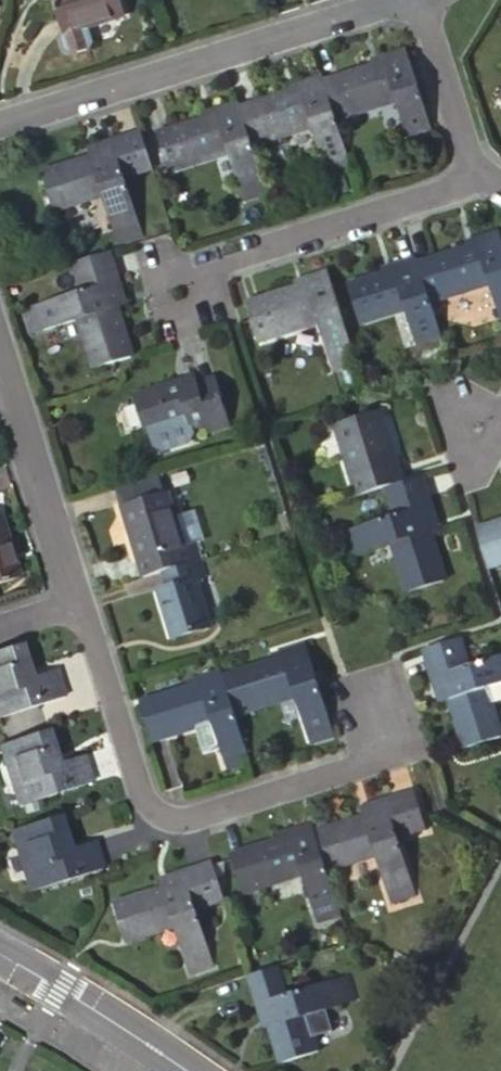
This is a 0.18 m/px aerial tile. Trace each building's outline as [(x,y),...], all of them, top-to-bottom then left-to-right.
[(84,31),(109,23),(145,11),(141,0),(73,0),(84,31)] [(109,23),(84,31),(78,33),(84,49),(91,53),(111,47),(115,39),(109,23)] [(375,70),(319,87),(324,101),(331,126),(386,108),(402,154),(425,146),(418,126),(411,102),(396,54),(373,61),(375,70)] [(324,101),(319,87),(317,79),(290,87),(293,97),(239,114),(244,133),(250,150),(305,134),(320,181),(346,172),(344,165),(337,145),(331,126),(324,101)] [(244,133),(239,114),(236,104),(210,113),(213,123),(145,144),(156,180),(225,159),(242,206),(265,199),(261,188),(255,167),(250,150),(244,133)] [(108,189),(138,179),(131,157),(126,141),(80,157),(82,166),(25,185),(38,222),(86,206),(100,250),(125,244),(108,189)] [(417,311),(474,295),(488,341),(500,338),(500,291),(486,240),(461,247),(464,256),(405,274),(408,284),(417,311)] [(464,256),(461,247),(449,250),(452,259),(464,256)] [(85,371),(123,361),(119,352),(112,331),(104,304),(112,302),(99,257),(86,260),(70,266),(61,269),(71,298),(15,316),(23,340),(70,326),(85,371)] [(419,319),(417,311),(408,284),(405,274),(402,263),(374,272),(378,282),(333,295),(344,333),(393,318),(407,364),(430,356),(419,319)] [(278,301),(243,312),(255,349),(311,330),(326,375),(349,368),(333,320),(323,286),(320,276),(291,284),(295,295),(278,301)] [(278,301),(295,295),(291,284),(274,289),(278,301)] [(178,378),(119,395),(131,433),(169,423),(173,433),(189,426),(192,435),(220,426),(206,377),(181,384),(178,378)] [(336,424),(357,495),(369,492),(385,487),(403,481),(382,411),(336,424)] [(108,485),(115,508),(161,494),(154,471),(108,485)] [(437,523),(422,475),(414,478),(403,481),(385,487),(391,509),(340,525),(347,550),(398,535),(414,586),(441,577),(427,527),(437,523)] [(195,560),(191,546),(180,549),(161,494),(115,508),(137,580),(146,577),(157,573),(183,564),(195,560)] [(472,530),(482,568),(499,563),(500,571),(500,522),(472,530)] [(202,581),(195,560),(183,564),(157,573),(163,592),(150,597),(164,644),(203,632),(189,586),(202,581)] [(0,635),(0,704),(59,686),(50,657),(27,665),(16,630),(0,635)] [(459,638),(445,642),(417,650),(432,693),(447,690),(466,747),(498,738),(486,699),(500,695),(500,690),(500,685),(500,654),(468,664),(459,638)] [(264,672),(220,685),(230,717),(267,706),(285,700),(299,748),(322,742),(294,651),(260,661),(264,672)] [(222,719),(230,717),(220,685),(216,675),(181,685),(185,696),(139,709),(149,740),(182,731),(191,759),(207,755),(209,762),(232,756),(222,719)] [(285,700),(267,706),(272,723),(270,729),(280,732),(281,727),(291,725),(285,700)] [(0,731),(0,757),(8,756),(19,790),(84,771),(75,742),(54,748),(43,719),(17,727),(0,731)] [(232,756),(209,762),(216,784),(238,777),(232,756)] [(364,825),(310,841),(320,877),(374,863),(389,910),(408,905),(406,896),(403,887),(391,849),(418,840),(406,799),(361,811),(364,825)] [(29,812),(5,820),(13,838),(21,836),(35,879),(95,862),(87,833),(62,840),(51,806),(29,812)] [(320,877),(310,841),(306,829),(284,835),(287,848),(226,864),(239,900),(297,884),(310,931),(335,926),(331,914),(321,880),(320,877)] [(220,894),(212,866),(165,880),(167,891),(155,895),(112,907),(123,943),(172,928),(182,964),(211,957),(198,913),(224,906),(220,894)] [(167,891),(165,880),(152,883),(155,895),(167,891)] [(263,959),(254,962),(268,1010),(274,1008),(286,1050),(288,1050),(309,1043),(319,1040),(315,1026),(335,1020),(328,998),(361,989),(354,965),(298,980),(290,953),(263,959)] [(211,957),(182,964),(186,977),(214,970),(211,957)]
